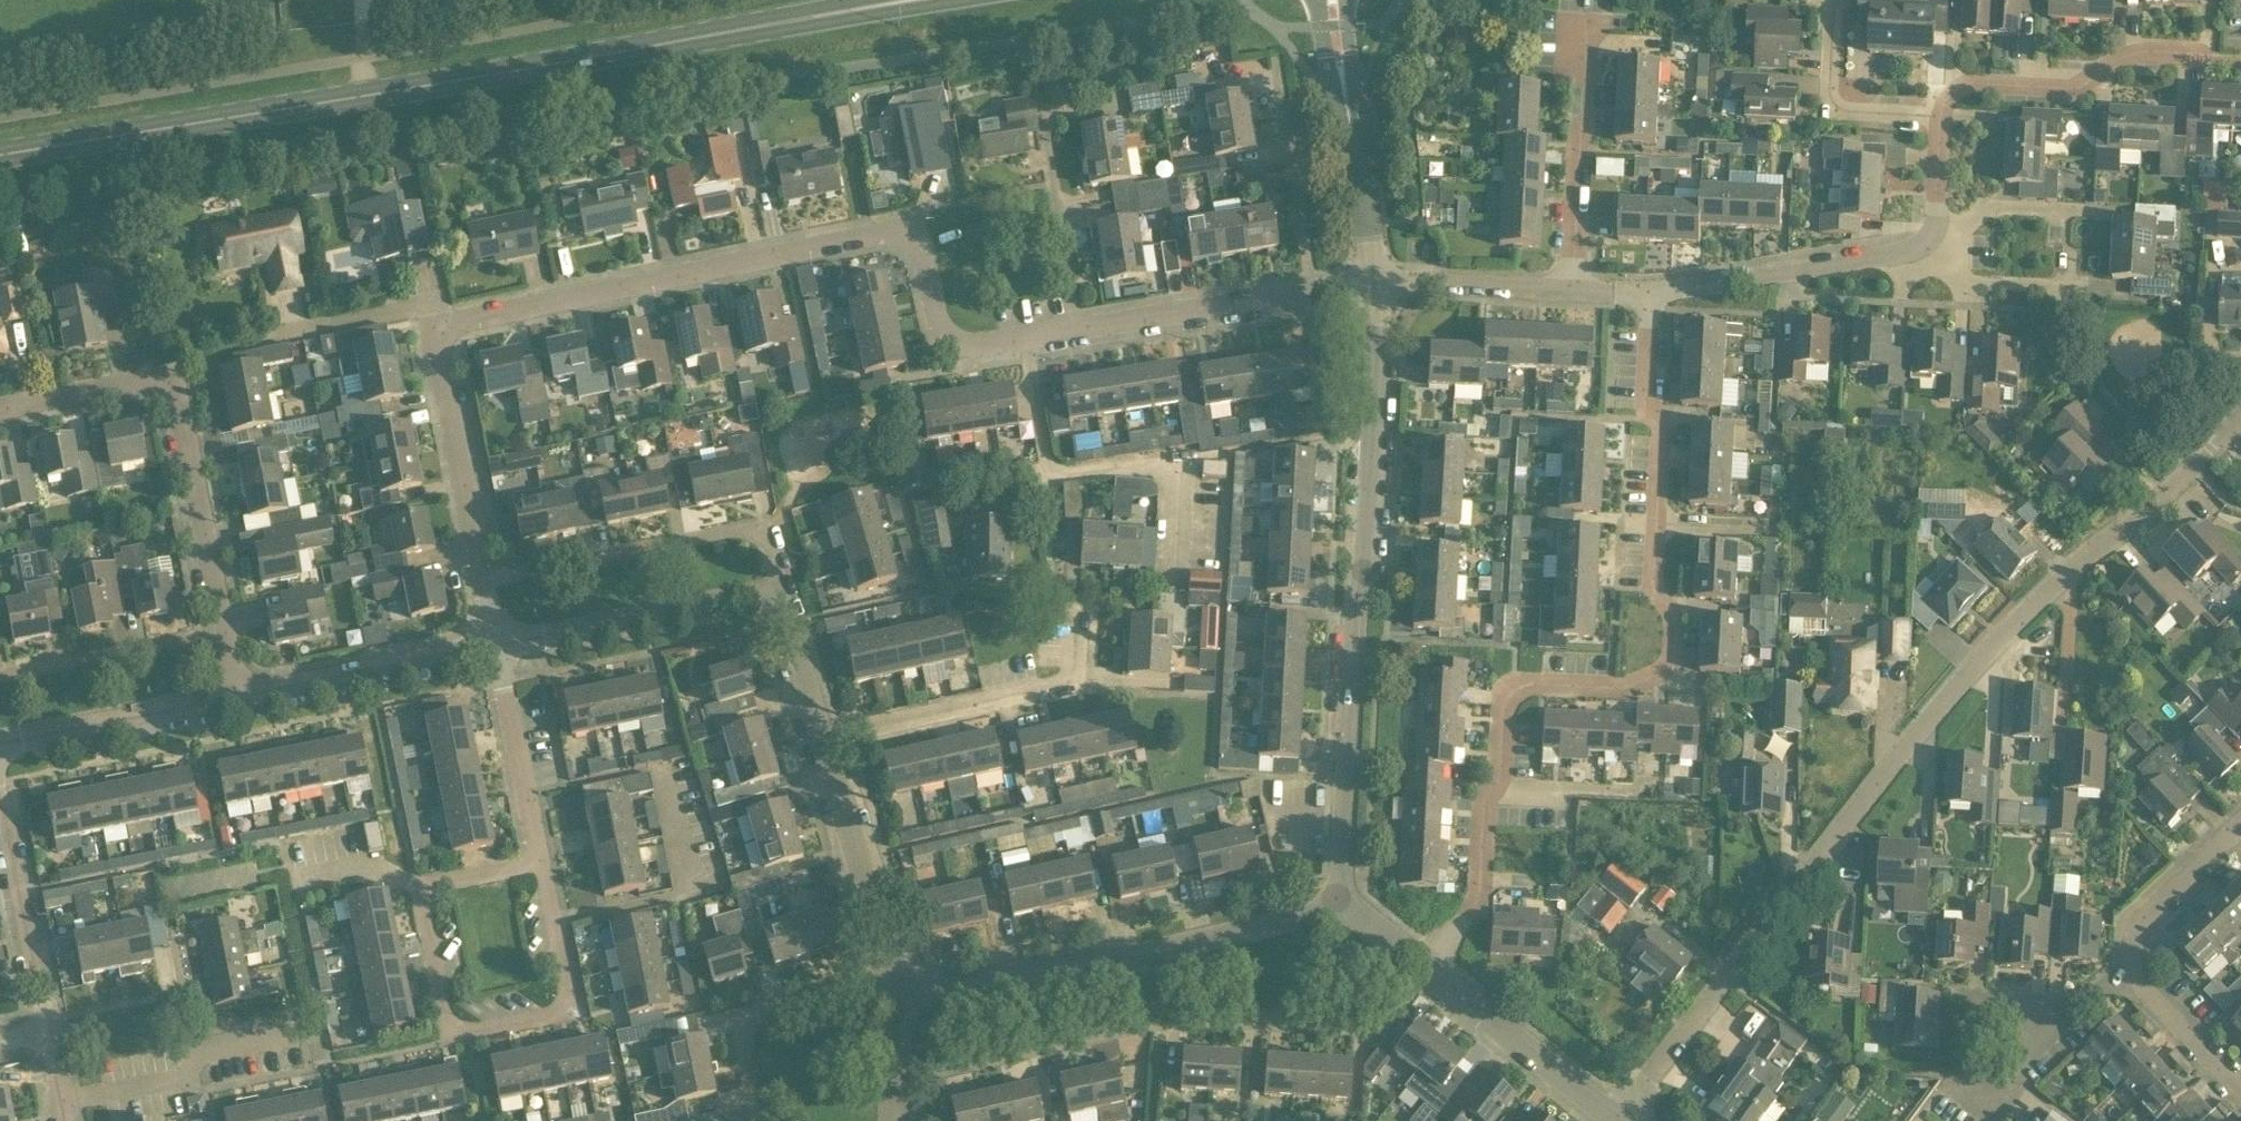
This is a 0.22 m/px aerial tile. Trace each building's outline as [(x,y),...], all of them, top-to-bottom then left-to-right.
[(1903,56),(1905,8),(1905,0),(1859,0),(1858,30),(1872,31),(1871,54),(1903,56)] [(1934,35),(1948,36),(1949,13),(1950,0),(1930,0),(1929,9),(1905,8),(1903,56),(1933,57),(1934,35)] [(1949,13),(1965,14),(1964,34),(1991,36),(1993,0),(1950,0),(1949,13)] [(2020,16),(2037,17),(2037,6),(2038,0),(1993,0),(1991,36),(2019,37),(2020,16)] [(2037,6),(2051,6),(2051,20),(2082,22),(2083,0),(2038,0),(2037,6)] [(2128,0),(2083,0),(2082,22),(2113,23),(2114,2),(2128,2),(2128,0)] [(1788,11),(1760,9),(1748,9),(1746,41),(1758,41),(1756,69),(1787,71),(1788,51),(1799,52),(1801,28),(1787,27),(1788,11)] [(1724,71),(1725,55),(1712,55),(1711,71),(1724,71)] [(1708,79),(1709,57),(1699,56),(1698,79),(1708,79)] [(1620,62),(1619,89),(1659,91),(1660,64),(1620,62)] [(1732,105),(1749,106),(1748,120),(1796,123),(1797,97),(1769,95),(1770,77),(1733,75),(1732,105)] [(1497,85),(1495,112),(1535,114),(1537,87),(1497,85)] [(1246,95),(1216,100),(1214,86),(1159,95),(1162,110),(1206,102),(1210,129),(1250,122),(1247,105),(1252,104),(1251,93),(1246,94),(1246,95)] [(890,170),(909,165),(923,162),(925,175),(948,170),(937,117),(948,115),(942,88),(908,96),(912,111),(899,114),(900,119),(880,123),(882,133),(868,136),(873,160),(887,157),(890,170)] [(1669,108),(1658,107),(1659,91),(1619,89),(1617,116),(1657,118),(1669,119),(1669,108)] [(2188,105),(2186,140),(2185,159),(2213,160),(2215,130),(2231,131),(2233,94),(2203,92),(2202,106),(2188,105)] [(1691,114),(1671,113),(1671,119),(1700,120),(1706,120),(1708,93),(1697,93),(1696,108),(1691,107),(1691,114)] [(2240,131),(2240,94),(2233,94),(2231,131),(2240,131)] [(1132,115),(1162,110),(1159,95),(1129,100),(1132,115)] [(1447,110),(1458,110),(1459,96),(1448,95),(1447,110)] [(1003,104),(1005,119),(978,123),(983,159),(1027,153),(1025,135),(1036,133),(1031,99),(1003,104)] [(848,108),(833,111),(839,141),(855,138),(848,108)] [(1458,110),(1447,110),(1447,124),(1457,124),(1458,110)] [(753,111),(741,113),(748,148),(745,148),(754,190),(775,186),(767,144),(760,145),(753,111)] [(2044,158),(2045,145),(2061,146),(2063,113),(2023,111),(2020,128),(2008,127),(2007,156),(2044,158)] [(1534,140),(1535,114),(1495,112),(1494,139),(1503,139),(1534,140)] [(2120,177),(2121,167),(2141,169),(2142,155),(2144,115),(2112,113),(2112,112),(2099,112),(2099,115),(2096,176),(2120,177)] [(1078,160),(1084,160),(1125,153),(1120,124),(1117,125),(1115,115),(1086,119),(1087,129),(1080,131),(1083,149),(1076,150),(1078,160)] [(2142,155),(2161,156),(2160,179),(2184,181),(2185,159),(2186,140),(2173,140),(2175,117),(2144,115),(2142,155)] [(1656,146),(1657,118),(1617,116),(1616,144),(1640,145),(1656,146)] [(1255,121),(1250,122),(1210,129),(1215,157),(1170,165),(1172,179),(1179,178),(1206,174),(1207,175),(1220,173),(1226,172),(1224,156),(1255,151),(1252,133),(1257,132),(1255,121)] [(673,211),(699,206),(702,220),(735,214),(732,199),(729,184),(741,182),(732,138),(707,143),(716,185),(692,189),(688,167),(664,173),(673,211)] [(1542,141),(1534,140),(1503,139),(1501,166),(1541,168),(1542,141)] [(1698,156),(1699,141),(1688,141),(1688,156),(1698,156)] [(1772,153),(1772,143),(1757,143),(1756,153),(1772,153)] [(1823,162),(1824,163),(1824,172),(1844,173),(1843,191),(1880,192),(1882,164),(1868,163),(1869,146),(1824,144),(1823,162)] [(1717,157),(1729,157),(1730,146),(1717,146),(1717,157)] [(1745,147),(1730,146),(1729,157),(1744,158),(1745,147)] [(1459,164),(1470,164),(1471,150),(1460,149),(1459,164)] [(839,192),(831,153),(776,164),(784,204),(839,192)] [(1084,160),(1087,177),(1081,178),(1083,188),(1089,187),(1109,184),(1113,204),(1167,195),(1165,180),(1135,185),(1129,181),(1125,153),(1084,160)] [(2043,171),(2044,158),(2007,156),(2005,184),(2043,186),(2042,202),(2057,203),(2059,172),(2043,171)] [(1596,176),(1625,177),(1626,159),(1596,158),(1596,176)] [(1648,180),(1649,170),(1650,159),(1636,158),(1635,179),(1648,180)] [(1660,171),(1675,172),(1676,161),(1661,160),(1660,171)] [(1691,162),(1676,161),(1675,172),(1691,173),(1691,162)] [(1470,164),(1459,164),(1458,177),(1469,178),(1470,164)] [(1539,195),(1541,168),(1501,166),(1500,193),(1539,195)] [(1268,186),(1265,171),(1235,176),(1237,191),(1268,186)] [(1222,187),(1220,173),(1207,175),(1209,189),(1222,187)] [(627,185),(576,195),(575,188),(557,191),(564,220),(579,217),(583,238),(603,234),(604,241),(622,237),(620,230),(637,227),(634,214),(650,211),(642,174),(625,178),(627,185)] [(1172,179),(1165,180),(1167,195),(1169,209),(1171,220),(1185,218),(1179,178),(1172,179)] [(2204,208),(2226,209),(2227,183),(2205,182),(2204,208)] [(1454,203),(1453,187),(1427,189),(1428,205),(1454,203)] [(1700,229),(1726,230),(1728,189),(1701,188),(1700,206),(1700,229)] [(1726,230),(1752,231),(1754,191),(1728,189),(1726,230)] [(1782,192),(1754,191),(1752,231),(1780,233),(1782,192)] [(1860,237),(1861,221),(1878,222),(1880,192),(1843,191),(1842,208),(1822,207),(1822,216),(1821,216),(1819,235),(1860,237)] [(1538,222),(1539,195),(1500,193),(1498,219),(1538,222)] [(1094,257),(1100,256),(1140,249),(1135,221),(1140,214),(1169,209),(1167,195),(1113,204),(1116,224),(1089,228),(1094,257)] [(412,258),(411,255),(427,252),(418,206),(403,209),(401,199),(347,210),(351,230),(373,226),(373,227),(383,225),(386,241),(373,244),(377,263),(399,258),(398,251),(406,249),(408,258),(412,258)] [(1457,202),(1456,217),(1467,218),(1468,203),(1457,202)] [(1618,243),(1645,244),(1647,203),(1620,202),(1619,217),(1618,243)] [(1674,205),(1647,203),(1645,244),(1672,245),(1674,205)] [(1700,206),(1674,205),(1672,245),(1699,247),(1700,229),(1700,206)] [(2154,254),(2155,240),(2174,241),(2176,209),(2136,207),(2135,224),(2115,223),(2114,252),(2154,254)] [(1248,254),(1265,251),(1267,257),(1277,256),(1276,250),(1277,249),(1271,210),(1242,215),(1248,254)] [(293,214),(214,230),(222,271),(266,262),(273,293),(301,288),(294,256),(301,254),(293,214)] [(2217,240),(2240,241),(2240,216),(2218,214),(2217,240)] [(1221,258),(1238,256),(1239,262),(1250,260),(1248,254),(1242,215),(1214,219),(1221,258)] [(529,217),(468,229),(475,261),(506,255),(507,260),(537,254),(529,217)] [(1467,231),(1467,218),(1456,217),(1455,231),(1467,231)] [(1222,265),(1221,258),(1214,219),(1187,224),(1193,263),(1206,261),(1207,267),(1222,265)] [(1536,249),(1538,222),(1498,219),(1497,247),(1536,249)] [(1180,274),(1175,243),(1160,245),(1164,276),(1180,274)] [(1104,284),(1145,278),(1140,249),(1100,256),(1102,274),(1097,274),(1098,285),(1104,284)] [(2163,267),(2154,266),(2154,254),(2114,252),(2112,281),(2132,282),(2131,297),(2171,299),(2173,273),(2163,273),(2163,267)] [(814,266),(798,268),(800,295),(816,294),(814,266)] [(81,274),(85,293),(55,299),(66,353),(108,345),(103,321),(118,318),(109,269),(81,274)] [(845,285),(850,308),(890,299),(885,276),(845,285)] [(17,286),(0,289),(0,313),(2,324),(24,319),(17,286)] [(2221,291),(2220,328),(2240,329),(2240,292),(2221,291)] [(775,299),(736,307),(746,354),(771,349),(775,370),(804,364),(797,331),(782,334),(775,299)] [(850,308),(855,330),(895,321),(890,299),(850,308)] [(803,304),(806,318),(823,314),(821,306),(820,300),(803,304)] [(727,329),(711,332),(707,313),(675,319),(684,362),(698,360),(702,380),(736,374),(727,329)] [(806,318),(811,340),(824,337),(822,328),(826,327),(823,314),(806,318)] [(855,330),(860,352),(900,343),(895,321),(855,330)] [(610,326),(611,332),(610,333),(617,372),(635,368),(640,392),(664,388),(666,398),(674,396),(664,342),(648,346),(644,326),(629,329),(628,323),(610,326)] [(1743,329),(1727,328),(1687,326),(1686,353),(1725,355),(1726,338),(1743,339),(1743,329)] [(1807,385),(1808,367),(1826,368),(1829,328),(1795,326),(1794,346),(1780,346),(1779,384),(1807,385)] [(1453,388),(1480,389),(1484,328),(1482,328),(1482,349),(1456,348),(1453,388)] [(1510,329),(1484,328),(1480,389),(1481,389),(1482,368),(1508,369),(1510,329)] [(1537,331),(1510,329),(1508,369),(1535,370),(1537,331)] [(1906,353),(1890,352),(1892,330),(1856,329),(1854,369),(1876,370),(1875,390),(1904,391),(1906,353)] [(335,337),(340,363),(344,379),(359,376),(359,378),(397,370),(391,341),(368,346),(365,331),(335,337)] [(1564,332),(1537,331),(1535,370),(1561,372),(1564,332)] [(1591,334),(1564,332),(1561,372),(1589,373),(1591,334)] [(811,340),(816,362),(827,359),(824,346),(826,346),(824,337),(811,340)] [(602,361),(585,364),(580,339),(547,346),(554,380),(574,376),(578,400),(608,394),(602,361)] [(1967,350),(1952,350),(1953,341),(1918,340),(1916,378),(1938,379),(1937,403),(1965,405),(1967,350)] [(905,366),(900,343),(860,352),(865,375),(905,366)] [(1764,343),(1763,357),(1774,358),(1775,344),(1764,343)] [(2001,389),(2017,390),(2020,345),(1984,343),(1982,379),(1967,378),(1966,413),(2000,415),(2001,389)] [(220,373),(226,404),(267,396),(261,367),(292,361),(289,345),(232,356),(235,370),(220,373)] [(1426,386),(1453,388),(1456,348),(1428,346),(1426,386)] [(535,352),(518,355),(517,352),(480,359),(485,381),(487,392),(513,386),(521,427),(550,421),(535,352)] [(1311,353),(1282,357),(1288,396),(1317,392),(1311,353)] [(1686,353),(1684,379),(1724,382),(1725,355),(1686,353)] [(1282,357),(1254,362),(1261,401),(1288,396),(1282,357)] [(1773,372),(1774,358),(1763,357),(1763,358),(1755,358),(1755,370),(1773,372)] [(830,373),(827,359),(816,362),(818,375),(830,373)] [(1254,362),(1227,366),(1233,405),(1261,401),(1254,362)] [(1174,365),(1146,370),(1152,409),(1181,405),(1174,365)] [(1204,410),(1233,405),(1227,366),(1198,370),(1204,410)] [(335,410),(338,427),(382,418),(379,404),(403,399),(397,370),(359,378),(363,394),(340,399),(342,409),(335,410)] [(1125,414),(1152,409),(1146,370),(1118,374),(1125,414)] [(1097,418),(1125,414),(1118,374),(1091,379),(1097,418)] [(1069,423),(1097,418),(1091,379),(1062,383),(1069,423)] [(1722,409),(1724,382),(1684,379),(1683,407),(1722,409)] [(737,382),(720,386),(724,407),(741,403),(737,382)] [(1011,387),(988,391),(995,431),(1018,427),(1017,425),(1030,421),(1027,402),(1014,404),(1011,387)] [(972,434),(995,431),(988,391),(966,394),(972,434)] [(950,438),(972,434),(966,394),(943,398),(950,438)] [(273,425),(267,396),(226,404),(232,435),(246,432),(248,444),(253,444),(284,438),(281,423),(273,425)] [(926,441),(950,438),(943,398),(920,402),(926,441)] [(1492,411),(1506,412),(1506,401),(1493,401),(1492,411)] [(1511,412),(1521,413),(1521,402),(1506,401),(1506,412),(1511,412)] [(1560,403),(1546,403),(1545,415),(1559,415),(1560,403)] [(1574,404),(1560,403),(1559,415),(1574,416),(1574,404)] [(2055,425),(2070,439),(2054,455),(2064,466),(2053,478),(2067,492),(2078,481),(2089,492),(2114,468),(2092,445),(2106,432),(2077,403),(2055,425)] [(1749,419),(1760,419),(1770,420),(1771,406),(1750,405),(1749,419)] [(1319,407),(1300,410),(1303,427),(1321,424),(1319,407)] [(229,435),(224,410),(209,413),(214,438),(229,435)] [(1964,431),(1989,456),(2001,444),(1985,427),(1987,425),(1979,416),(1978,417),(1970,417),(1965,421),(1964,431)] [(371,441),(376,466),(415,458),(408,427),(385,432),(382,418),(338,427),(339,430),(345,429),(349,446),(371,441)] [(1770,434),(1770,420),(1760,419),(1759,434),(1770,434)] [(1220,440),(1238,437),(1235,422),(1218,424),(1220,440)] [(1303,427),(1293,428),(1295,438),(1323,434),(1321,424),(1303,427)] [(1451,436),(1451,426),(1437,425),(1437,436),(1451,436)] [(1695,425),(1693,453),(1733,455),(1734,428),(1695,425)] [(145,462),(144,462),(157,459),(153,439),(141,442),(138,426),(104,432),(89,435),(93,454),(100,492),(125,487),(121,467),(145,462)] [(1451,426),(1451,436),(1466,437),(1466,427),(1451,426)] [(1267,443),(1295,438),(1293,428),(1266,432),(1267,443)] [(1562,430),(1561,457),(1600,459),(1601,432),(1562,430)] [(1240,447),(1267,443),(1266,432),(1238,437),(1240,447)] [(752,502),(751,498),(753,497),(753,496),(767,493),(756,434),(726,440),(731,463),(716,466),(724,503),(736,501),(737,505),(752,502)] [(253,444),(256,460),(238,463),(244,492),(283,484),(277,455),(288,453),(285,437),(284,438),(253,444)] [(1185,437),(1158,441),(1159,451),(1187,447),(1185,437)] [(1210,452),(1240,447),(1238,437),(1220,440),(1209,441),(1210,452)] [(100,493),(100,492),(93,454),(75,457),(71,438),(40,444),(47,479),(60,476),(65,500),(100,493)] [(1158,441),(1130,446),(1132,456),(1159,451),(1158,441)] [(1516,441),(1515,455),(1527,456),(1527,442),(1516,441)] [(1423,444),(1421,471),(1461,474),(1462,447),(1423,444)] [(1130,446),(1102,450),(1104,460),(1132,456),(1130,446)] [(538,450),(487,462),(490,477),(506,474),(507,476),(542,468),(538,450)] [(1073,454),(1074,462),(1074,465),(1104,460),(1102,450),(1088,452),(1073,454)] [(14,469),(11,451),(0,452),(0,512),(39,505),(31,466),(14,469)] [(1731,482),(1733,455),(1693,453),(1692,479),(1731,482)] [(1275,454),(1274,482),(1314,484),(1316,456),(1275,454)] [(647,479),(629,483),(637,520),(667,514),(662,488),(674,486),(670,461),(669,455),(644,460),(647,479)] [(696,509),(724,503),(716,466),(702,469),(699,455),(670,461),(674,486),(680,512),(696,509)] [(1234,455),(1233,480),(1243,481),(1244,455),(1234,455)] [(1527,456),(1515,455),(1514,482),(1525,482),(1527,456)] [(1012,457),(999,459),(1001,471),(1014,469),(1012,457)] [(1599,486),(1600,459),(1561,457),(1559,484),(1599,486)] [(420,486),(415,458),(376,466),(380,488),(358,492),(362,512),(399,504),(396,491),(420,486)] [(979,474),(1001,471),(999,459),(977,463),(979,474)] [(1496,476),(1508,477),(1509,462),(1497,461),(1496,476)] [(956,478),(979,474),(977,463),(954,466),(956,478)] [(1202,463),(1201,479),(1225,480),(1226,465),(1202,463)] [(923,483),(956,478),(954,466),(922,471),(923,483)] [(629,483),(610,487),(607,468),(581,473),(582,478),(592,528),(606,525),(606,526),(637,520),(629,483)] [(1763,469),(1762,483),(1772,484),(1773,469),(1763,469)] [(1421,471),(1419,498),(1459,500),(1461,474),(1421,471)] [(1494,503),(1506,503),(1508,477),(1496,476),(1494,503)] [(578,530),(592,528),(582,478),(553,484),(555,497),(541,500),(549,538),(578,532),(578,530)] [(1144,497),(1144,481),(1114,479),(1113,494),(1144,497)] [(1738,499),(1730,499),(1731,482),(1692,479),(1690,507),(1737,509),(1738,499)] [(1233,480),(1232,508),(1242,508),(1243,481),(1233,480)] [(1313,512),(1314,484),(1274,482),(1272,510),(1313,512)] [(1525,482),(1514,482),(1513,496),(1524,497),(1525,482)] [(1772,498),(1772,484),(1762,483),(1761,497),(1772,498)] [(288,511),(283,484),(244,492),(249,519),(288,511)] [(1063,485),(1065,520),(1079,520),(1078,484),(1063,485)] [(1597,513),(1599,486),(1559,484),(1558,511),(1597,513)] [(1921,519),(1967,520),(1968,491),(1922,490),(1921,519)] [(830,504),(837,527),(876,515),(869,492),(830,504)] [(884,498),(888,511),(899,508),(895,495),(884,498)] [(1458,528),(1459,500),(1419,498),(1418,525),(1458,528)] [(943,499),(915,504),(921,536),(948,531),(943,499)] [(522,543),(549,538),(541,500),(514,505),(519,528),(522,543)] [(1505,518),(1506,503),(1494,503),(1493,517),(1505,518)] [(267,516),(269,530),(312,522),(309,508),(267,516)] [(903,521),(899,508),(888,511),(892,524),(903,521)] [(1232,508),(1230,536),(1240,536),(1242,508),(1232,508)] [(1311,540),(1313,512),(1272,510),(1271,538),(1311,540)] [(425,515),(389,522),(376,525),(380,548),(369,550),(373,570),(370,571),(371,576),(407,569),(404,555),(432,549),(425,515)] [(883,537),(876,515),(837,527),(844,548),(883,537)] [(256,550),(256,551),(262,586),(300,579),(295,554),(334,547),(332,535),(337,534),(334,518),(329,519),(328,518),(312,522),(269,530),(238,536),(242,553),(256,550)] [(2036,554),(2002,520),(1974,547),(2009,581),(2036,554)] [(1010,523),(967,523),(967,581),(1010,581),(1010,523)] [(2197,535),(2192,529),(2165,554),(2193,584),(2211,567),(2231,589),(2240,580),(2240,558),(2209,523),(2197,535)] [(1109,575),(1110,569),(1112,529),(1084,527),(1081,567),(1099,569),(1099,575),(1109,575)] [(1137,577),(1138,571),(1139,571),(1141,531),(1112,529),(1110,569),(1127,570),(1127,576),(1137,577)] [(1556,529),(1555,556),(1595,558),(1596,531),(1556,529)] [(1239,564),(1240,536),(1230,536),(1229,563),(1239,564)] [(889,558),(883,537),(844,548),(850,570),(889,558)] [(908,537),(897,541),(901,555),(912,551),(908,537)] [(1310,568),(1311,540),(1271,538),(1269,565),(1310,568)] [(1511,539),(1510,554),(1521,554),(1521,540),(1511,539)] [(23,607),(8,609),(14,644),(49,638),(46,623),(61,620),(47,540),(16,546),(19,559),(31,557),(36,582),(18,586),(23,607)] [(1778,541),(1766,540),(1765,555),(1777,556),(1778,541)] [(113,557),(114,562),(122,600),(135,597),(140,620),(172,614),(165,581),(151,583),(144,545),(120,550),(121,555),(113,557)] [(1698,546),(1697,573),(1737,575),(1738,559),(1749,560),(1750,549),(1698,546)] [(1416,547),(1415,575),(1455,577),(1456,550),(1416,547)] [(920,577),(912,551),(901,555),(909,580),(920,577)] [(1521,554),(1510,554),(1509,581),(1519,581),(1521,554)] [(333,583),(368,576),(364,556),(329,563),(333,583)] [(1594,585),(1595,558),(1555,556),(1553,583),(1594,585)] [(896,581),(889,558),(850,570),(857,593),(896,581)] [(83,569),(88,594),(73,597),(80,632),(111,626),(110,620),(125,617),(122,600),(114,562),(83,569)] [(1237,594),(1239,564),(1229,563),(1227,593),(1237,594)] [(1950,628),(1986,589),(1958,564),(1924,603),(1914,594),(1913,619),(1929,633),(1940,620),(1950,628)] [(1308,596),(1310,568),(1269,565),(1268,594),(1308,596)] [(1490,580),(1501,580),(1502,565),(1491,565),(1490,580)] [(412,567),(407,569),(371,576),(369,577),(374,603),(407,596),(411,619),(446,611),(439,576),(415,581),(412,567)] [(2166,570),(2154,581),(2146,573),(2120,597),(2152,631),(2169,615),(2186,633),(2207,613),(2166,570)] [(1735,603),(1737,575),(1697,573),(1695,601),(1735,603)] [(1189,574),(1188,593),(1219,595),(1220,576),(1189,574)] [(1453,603),(1455,577),(1415,575),(1413,601),(1453,603)] [(1252,579),(1238,579),(1237,594),(1227,593),(1227,603),(1251,604),(1252,579)] [(1492,606),(1500,607),(1501,580),(1490,580),(1489,606),(1492,606)] [(1519,581),(1509,581),(1507,607),(1514,607),(1518,608),(1519,581)] [(1592,612),(1594,585),(1553,583),(1552,610),(1592,612)] [(281,593),(285,613),(268,616),(274,647),(310,640),(307,625),(328,620),(321,585),(281,593)] [(1188,608),(1204,609),(1201,649),(1216,650),(1219,595),(1188,593),(1188,608)] [(936,597),(928,598),(930,610),(945,606),(942,595),(936,597)] [(1790,618),(1790,621),(1826,623),(1827,597),(1792,596),(1792,597),(1782,597),(1781,617),(1790,618)] [(918,613),(930,610),(928,598),(915,601),(918,613)] [(1751,613),(1764,613),(1775,614),(1775,599),(1751,598),(1751,613)] [(1411,628),(1438,630),(1437,639),(1462,641),(1463,619),(1452,619),(1453,603),(1413,601),(1411,628)] [(887,619),(900,616),(898,605),(884,608),(887,619)] [(1514,607),(1507,607),(1500,607),(1492,606),(1491,625),(1513,626),(1514,607)] [(873,622),(887,619),(884,608),(871,611),(873,622)] [(1591,639),(1592,612),(1552,610),(1551,637),(1591,639)] [(1774,628),(1775,614),(1764,613),(1763,627),(1774,628)] [(856,626),(853,615),(823,622),(826,633),(856,626)] [(1266,618),(1265,647),(1305,649),(1306,620),(1266,618)] [(1183,636),(1171,635),(1172,621),(1132,619),(1131,633),(1123,633),(1123,648),(1130,648),(1170,651),(1170,649),(1182,650),(1183,636)] [(1703,619),(1701,646),(1741,648),(1743,621),(1703,619)] [(958,620),(936,625),(945,665),(967,660),(958,620)] [(1909,664),(1910,624),(1881,622),(1879,662),(1909,664)] [(936,625),(914,630),(922,670),(945,665),(936,625)] [(366,645),(388,643),(386,626),(364,628),(366,645)] [(1225,626),(1224,645),(1234,645),(1235,627),(1225,626)] [(900,675),(922,670),(914,630),(891,635),(900,675)] [(878,680),(900,675),(891,635),(869,640),(878,680)] [(855,685),(878,680),(869,640),(846,645),(848,652),(855,684),(855,685)] [(1835,640),(1833,681),(1816,680),(1815,704),(1832,705),(1832,706),(1873,708),(1875,641),(1835,640)] [(1740,676),(1741,648),(1701,646),(1700,674),(1740,676)] [(1303,677),(1305,649),(1265,647),(1263,675),(1303,677)] [(1129,677),(1129,676),(1169,679),(1170,651),(1130,648),(1129,666),(1122,666),(1121,676),(1129,677)] [(855,684),(848,652),(831,655),(838,687),(855,684)] [(1224,654),(1223,673),(1233,673),(1233,672),(1234,654),(1224,654)] [(1419,672),(1417,703),(1454,705),(1455,689),(1464,690),(1465,663),(1440,661),(1439,673),(1419,672)] [(697,688),(712,683),(718,704),(704,708),(708,724),(735,716),(756,710),(751,694),(753,694),(743,662),(710,672),(709,670),(693,674),(697,688)] [(1302,705),(1303,677),(1263,675),(1262,703),(1302,705)] [(654,678),(631,683),(639,723),(662,719),(654,678)] [(1214,680),(1184,678),(1183,693),(1213,695),(1214,680)] [(2208,708),(2227,728),(2232,734),(2240,726),(2240,694),(2232,684),(2212,703),(2191,681),(2186,685),(2208,708)] [(1221,695),(1221,701),(1231,701),(1232,682),(1222,682),(1221,695)] [(617,728),(639,723),(631,683),(609,687),(617,728)] [(594,732),(617,728),(609,687),(586,692),(594,732)] [(1772,734),(1800,735),(1802,688),(1773,687),(1773,698),(1772,734)] [(2013,739),(2051,742),(2051,738),(2054,692),(2016,689),(2013,739)] [(571,737),(594,732),(586,692),(563,696),(571,737)] [(449,713),(448,698),(424,699),(425,715),(449,713)] [(1300,733),(1302,705),(1262,703),(1260,731),(1300,733)] [(1417,703),(1416,734),(1461,736),(1462,722),(1453,722),(1454,705),(1417,703)] [(1649,755),(1663,756),(1665,710),(1635,708),(1634,718),(1632,763),(1633,764),(1634,746),(1649,747),(1649,755)] [(2190,725),(2200,737),(2188,748),(2218,780),(2239,761),(2217,738),(2227,728),(2208,708),(2190,725)] [(1220,710),(1219,729),(1230,729),(1231,710),(1220,710)] [(1696,711),(1665,710),(1663,756),(1678,756),(1678,748),(1694,749),(1696,711)] [(1128,711),(1100,718),(1109,758),(1137,752),(1128,711)] [(426,720),(430,743),(470,735),(465,712),(426,720)] [(1556,759),(1570,760),(1573,715),(1541,713),(1539,750),(1556,751),(1556,759)] [(1603,716),(1573,715),(1570,760),(1585,761),(1586,752),(1601,753),(1603,716)] [(766,721),(761,722),(739,729),(735,716),(708,724),(683,731),(688,745),(722,734),(730,761),(769,749),(764,732),(769,730),(766,721)] [(1634,718),(1603,716),(1601,753),(1618,754),(1617,763),(1632,763),(1634,718)] [(1081,764),(1109,758),(1100,718),(1072,724),(1081,764)] [(1054,770),(1081,764),(1072,724),(1045,730),(1054,770)] [(2140,724),(2131,729),(2144,751),(2153,745),(2140,724)] [(1026,777),(1054,770),(1045,730),(1017,736),(1026,777)] [(345,731),(335,733),(345,785),(369,780),(361,739),(347,742),(345,731)] [(1299,762),(1300,733),(1260,731),(1259,760),(1299,762)] [(324,747),(313,749),(321,789),(345,785),(335,733),(323,736),(324,747)] [(994,733),(966,739),(974,778),(1003,772),(994,733)] [(388,736),(391,750),(402,748),(399,734),(388,736)] [(1460,750),(1461,736),(1416,734),(1414,764),(1404,763),(1404,764),(1451,766),(1452,750),(1460,750)] [(1753,762),(1755,736),(1735,734),(1733,761),(1753,762)] [(430,743),(435,765),(474,757),(470,735),(430,743)] [(1219,737),(1218,756),(1228,757),(1229,742),(1229,738),(1219,737)] [(2051,738),(2051,742),(2050,761),(2066,762),(2064,788),(2102,790),(2105,741),(2051,738)] [(947,784),(974,778),(966,739),(938,745),(947,784)] [(298,794),(321,789),(313,749),(300,751),(298,741),(287,743),(298,794)] [(277,756),(266,758),(274,799),(298,794),(287,743),(275,745),(277,756)] [(919,790),(947,784),(938,745),(911,751),(919,790)] [(739,788),(714,795),(712,791),(713,789),(708,775),(706,774),(705,769),(696,772),(709,813),(764,796),(760,783),(778,777),(772,758),(777,757),(775,747),(769,749),(730,761),(739,788)] [(391,750),(396,773),(407,770),(402,748),(391,750)] [(2137,770),(2153,788),(2140,800),(2166,829),(2191,806),(2190,805),(2201,793),(2160,749),(2137,770)] [(250,803),(274,799),(266,758),(253,761),(251,750),(240,752),(250,803)] [(891,797),(919,790),(911,751),(882,758),(891,797)] [(226,808),(250,803),(240,752),(228,754),(230,765),(218,768),(226,808)] [(659,753),(645,755),(648,767),(661,764),(659,753)] [(634,769),(648,767),(645,755),(632,758),(634,769)] [(435,765),(439,787),(479,779),(474,757),(435,765)] [(589,778),(603,775),(601,764),(600,759),(586,762),(589,778)] [(615,761),(601,764),(603,775),(616,773),(616,770),(615,761)] [(1998,789),(1999,789),(1999,773),(1981,772),(1982,762),(1949,761),(1947,805),(1971,806),(1970,826),(1996,827),(1998,789)] [(2001,789),(2020,789),(2021,761),(2001,761),(2001,789)] [(1404,764),(1402,794),(1447,797),(1448,782),(1440,781),(1440,767),(1451,767),(1451,766),(1404,764)] [(190,773),(177,776),(174,765),(163,767),(173,819),(198,814),(190,773)] [(154,780),(142,783),(150,823),(173,819),(163,767),(152,769),(154,780)] [(1781,817),(1783,770),(1744,768),(1742,816),(1781,817)] [(396,773),(400,795),(411,793),(407,770),(396,773)] [(127,774),(116,777),(126,828),(150,823),(142,783),(129,785),(127,774)] [(585,807),(586,807),(625,799),(652,793),(649,775),(621,780),(581,788),(585,807)] [(107,790),(94,792),(102,833),(126,828),(116,777),(105,779),(107,790)] [(439,787),(444,809),(483,801),(479,779),(439,787)] [(80,784),(69,786),(79,837),(102,833),(94,792),(82,795),(80,784)] [(1239,784),(1221,787),(1223,797),(1241,793),(1239,784)] [(57,788),(59,799),(46,802),(54,842),(79,837),(69,786),(57,788)] [(1143,788),(1126,792),(1128,802),(1145,798),(1145,797),(1143,788)] [(1211,790),(1193,794),(1195,804),(1197,803),(1213,800),(1211,790)] [(400,795),(405,817),(416,815),(411,793),(400,795)] [(1116,795),(1098,799),(1100,809),(1119,804),(1117,794),(1116,795)] [(1402,794),(1400,825),(1437,827),(1438,812),(1446,812),(1447,797),(1402,794)] [(2050,847),(2073,848),(2074,835),(2076,835),(2078,796),(2052,795),(2049,833),(2051,833),(2050,847)] [(713,826),(747,816),(755,842),(794,830),(789,813),(794,811),(791,801),(786,803),(768,809),(764,796),(709,813),(713,826)] [(1171,799),(1164,800),(1167,810),(1171,809),(1185,806),(1183,796),(1171,799)] [(586,807),(590,829),(630,821),(625,799),(586,807)] [(1089,800),(1071,805),(1073,815),(1091,810),(1089,800)] [(444,809),(448,832),(488,824),(483,801),(444,809)] [(643,804),(646,818),(657,816),(654,802),(643,804)] [(1156,802),(1138,806),(1140,816),(1158,812),(1156,802)] [(1185,806),(1171,809),(1174,822),(1191,818),(1199,816),(1197,803),(1195,804),(1185,806)] [(1999,803),(1998,825),(2020,827),(2021,808),(2021,804),(1999,803)] [(1062,807),(1043,811),(1046,821),(1064,817),(1062,807)] [(1010,810),(991,814),(994,825),(1012,821),(1012,819),(1010,810)] [(366,811),(351,814),(353,825),(369,822),(366,811)] [(1100,815),(1089,817),(1089,819),(1093,838),(1094,839),(1094,840),(1113,836),(1111,823),(1108,813),(1100,815)] [(351,814),(327,818),(329,830),(353,825),(351,814)] [(284,818),(285,827),(280,828),(282,839),(306,834),(303,823),(301,815),(284,818)] [(420,837),(416,815),(405,817),(409,839),(420,837)] [(646,818),(648,829),(648,832),(659,830),(657,816),(646,818)] [(983,816),(964,820),(967,831),(974,829),(985,827),(983,816)] [(306,834),(329,830),(327,818),(303,823),(306,834)] [(1078,820),(1060,824),(1063,833),(1077,830),(1080,830),(1078,821),(1078,820)] [(590,829),(595,852),(635,844),(630,821),(590,829)] [(955,822),(937,826),(939,837),(958,833),(955,822)] [(368,854),(383,850),(378,823),(362,827),(363,830),(368,854)] [(492,847),(488,824),(448,832),(453,855),(492,847)] [(1006,838),(1022,834),(1023,834),(1022,832),(1023,832),(1021,825),(1004,829),(1006,838)] [(1400,825),(1399,856),(1444,858),(1445,844),(1437,843),(1437,827),(1400,825)] [(1050,826),(1031,830),(1034,840),(1052,836),(1050,826)] [(280,828),(256,832),(258,844),(282,839),(280,828)] [(802,858),(797,840),(802,838),(799,828),(794,830),(755,842),(763,868),(728,879),(733,894),(748,889),(757,886),(777,880),(791,875),(787,862),(802,858)] [(928,828),(909,832),(912,843),(930,838),(928,828)] [(995,830),(977,835),(979,844),(997,840),(995,830)] [(1250,830),(1222,837),(1231,877),(1259,870),(1250,830)] [(240,847),(258,844),(256,832),(238,836),(240,847)] [(420,837),(409,839),(412,853),(431,849),(428,836),(420,837)] [(968,836),(949,841),(951,850),(970,846),(968,836)] [(1194,843),(1202,883),(1231,877),(1222,837),(1194,843)] [(214,841),(179,848),(181,859),(216,852),(214,841)] [(940,843),(922,847),(925,856),(931,855),(942,852),(940,843)] [(595,852),(599,874),(639,865),(635,844),(595,852)] [(1928,916),(1931,872),(1917,871),(1918,847),(1882,845),(1879,903),(1895,904),(1894,914),(1928,916)] [(652,849),(655,862),(666,860),(663,847),(652,849)] [(158,864),(181,859),(179,848),(156,853),(158,864)] [(1169,849),(1140,855),(1149,895),(1178,888),(1169,849)] [(134,868),(158,864),(156,853),(132,857),(134,868)] [(87,878),(110,873),(108,862),(101,864),(99,854),(83,857),(85,867),(87,878)] [(1120,901),(1149,895),(1140,855),(1111,861),(1120,901)] [(1443,873),(1444,858),(1399,856),(1397,887),(1434,889),(1435,873),(1443,873)] [(110,873),(134,868),(132,857),(108,862),(110,873)] [(669,874),(666,860),(655,862),(658,876),(669,874)] [(1088,860),(1060,866),(1069,905),(1097,899),(1088,860)] [(1597,885),(1628,910),(1645,889),(1614,864),(1597,885)] [(644,889),(639,865),(599,874),(604,897),(644,889)] [(1060,866),(1032,872),(1041,912),(1069,905),(1060,866)] [(60,883),(87,878),(85,867),(58,872),(60,883)] [(807,870),(791,875),(777,880),(782,894),(812,885),(807,870)] [(1004,879),(1013,918),(1041,912),(1032,872),(1004,879)] [(2054,875),(2053,897),(2051,932),(2064,933),(2062,962),(2099,964),(2101,924),(2080,923),(2082,899),(2078,899),(2080,877),(2054,875)] [(129,876),(111,880),(113,890),(131,886),(129,876)] [(777,880),(757,886),(761,900),(782,894),(777,880)] [(105,881),(88,885),(90,895),(108,892),(105,881)] [(979,884),(951,891),(959,930),(988,924),(979,884)] [(2230,894),(2240,905),(2240,884),(2230,894)] [(74,899),(90,895),(88,885),(43,894),(46,909),(75,904),(74,899)] [(1675,898),(1662,887),(1649,904),(1662,915),(1675,898)] [(1576,908),(1609,936),(1626,915),(1592,888),(1576,908)] [(2005,914),(2006,888),(1994,888),(1994,914),(2005,914)] [(756,917),(748,889),(733,894),(738,912),(742,922),(756,917)] [(2230,894),(2216,907),(2212,900),(2215,898),(2207,889),(2199,897),(2240,942),(2240,905),(2230,894)] [(931,936),(959,930),(951,891),(922,897),(931,936)] [(153,964),(150,949),(167,945),(157,893),(139,896),(142,909),(119,914),(122,927),(131,977),(142,974),(140,966),(153,964)] [(346,901),(351,924),(391,916),(386,893),(346,901)] [(2193,928),(2221,957),(2222,956),(2232,967),(2239,960),(2233,954),(2240,946),(2240,942),(2199,897),(2193,903),(2201,912),(2203,909),(2209,913),(2193,928)] [(1944,922),(1944,928),(1939,927),(1937,963),(1973,965),(1974,949),(1988,950),(1991,907),(1964,905),(1963,923),(1944,922)] [(2027,910),(2026,924),(2002,922),(1999,967),(2033,969),(2034,957),(2049,958),(2051,932),(2052,911),(2027,910)] [(832,956),(830,950),(831,950),(820,911),(792,920),(803,958),(820,953),(822,959),(832,956)] [(1488,956),(1519,958),(1521,912),(1507,911),(1507,919),(1490,918),(1488,956)] [(752,956),(742,922),(738,912),(711,920),(718,944),(703,948),(713,984),(744,975),(740,960),(752,956)] [(1536,912),(1521,912),(1519,958),(1550,959),(1552,921),(1536,921),(1536,912)] [(351,924),(355,947),(395,939),(391,916),(351,924)] [(305,919),(308,933),(319,931),(316,917),(305,919)] [(199,925),(204,951),(257,941),(255,931),(237,935),(234,918),(199,925)] [(610,926),(615,949),(655,941),(650,918),(610,926)] [(805,964),(803,958),(792,920),(764,928),(775,966),(792,961),(794,967),(805,964)] [(667,924),(670,938),(681,935),(678,922),(667,924)] [(256,927),(258,939),(282,936),(281,925),(256,927)] [(73,937),(81,978),(83,986),(95,984),(94,976),(105,973),(98,932),(96,926),(85,928),(86,934),(73,937)] [(1650,1001),(1661,988),(1665,990),(1691,959),(1650,926),(1625,958),(1642,972),(1631,986),(1650,1001)] [(122,927),(98,932),(105,973),(118,971),(120,979),(131,977),(122,927)] [(2202,975),(2221,957),(2193,928),(2174,946),(2189,962),(2186,965),(2186,969),(2192,976),(2196,976),(2199,973),(2202,975)] [(322,944),(319,931),(308,933),(310,946),(322,944)] [(684,950),(681,935),(670,938),(673,952),(684,950)] [(400,961),(395,939),(355,947),(360,969),(400,961)] [(1829,990),(1846,991),(1848,942),(1809,940),(1807,979),(1829,980),(1829,990)] [(244,971),(242,958),(260,954),(257,941),(204,951),(208,977),(244,971)] [(659,963),(655,941),(615,949),(619,971),(659,963)] [(675,960),(679,982),(690,979),(686,958),(675,960)] [(314,964),(316,978),(328,975),(325,961),(314,964)] [(404,984),(400,961),(360,969),(364,991),(404,984)] [(664,985),(659,963),(619,971),(624,993),(664,985)] [(247,987),(244,971),(208,977),(213,1004),(267,994),(265,984),(247,987)] [(330,988),(328,975),(316,978),(319,990),(330,988)] [(692,989),(690,979),(679,982),(682,998),(693,996),(692,989)] [(1879,1022),(1897,1023),(1895,1047),(1934,1050),(1937,997),(1904,995),(1905,982),(1882,981),(1879,1022)] [(2236,1002),(2216,981),(2204,993),(2224,1014),(2236,1002)] [(364,991),(369,1014),(409,1006),(404,984),(364,991)] [(668,1008),(664,985),(624,993),(628,1016),(668,1008)] [(323,1008),(326,1022),(337,1020),(334,1005),(323,1008)] [(413,1029),(409,1006),(369,1014),(373,1037),(413,1029)] [(2134,1020),(2143,1030),(2151,1023),(2142,1013),(2134,1020)] [(2240,1043),(2240,1016),(2231,1025),(2235,1029),(2231,1033),(2240,1043)] [(339,1033),(337,1020),(326,1022),(328,1035),(339,1033)] [(2088,1048),(2106,1066),(2135,1039),(2118,1020),(2102,1035),(2088,1048)] [(664,1022),(615,1033),(619,1047),(667,1037),(664,1022)] [(1707,1112),(1720,1120),(1763,1120),(1777,1102),(1775,1100),(1784,1086),(1783,1078),(1808,1043),(1779,1023),(1766,1041),(1764,1039),(1756,1050),(1756,1055),(1747,1068),(1739,1062),(1712,1098),(1716,1100),(1707,1112)] [(2161,1033),(2151,1023),(2143,1030),(2153,1040),(2161,1033)] [(1395,1054),(1416,1070),(1439,1040),(1419,1024),(1395,1054)] [(665,1047),(671,1074),(710,1066),(706,1048),(712,1047),(710,1037),(704,1038),(665,1047)] [(603,1039),(580,1044),(588,1084),(611,1079),(603,1039)] [(2152,1057),(2135,1039),(2106,1066),(2123,1084),(2152,1057)] [(1416,1070),(1418,1071),(1404,1089),(1440,1117),(1446,1110),(1465,1084),(1452,1073),(1463,1059),(1439,1040),(1416,1070)] [(566,1089),(588,1084),(580,1044),(558,1049),(566,1089)] [(1395,1055),(1381,1044),(1363,1068),(1362,1077),(1371,1084),(1395,1055)] [(544,1093),(566,1089),(558,1049),(535,1053),(544,1093)] [(1180,1091),(1209,1093),(1212,1052),(1183,1050),(1180,1091)] [(2169,1057),(2178,1068),(2186,1061),(2176,1050),(2169,1057)] [(1209,1093),(1238,1095),(1241,1054),(1212,1052),(1209,1093)] [(521,1098),(544,1093),(535,1053),(513,1058),(521,1098)] [(1267,1056),(1264,1097),(1293,1099),(1296,1058),(1267,1056)] [(2169,1075),(2152,1057),(2123,1084),(2140,1103),(2169,1075)] [(443,1060),(445,1071),(432,1073),(440,1114),(465,1110),(457,1068),(455,1058),(443,1060)] [(498,1103),(521,1098),(513,1058),(490,1063),(498,1103)] [(1293,1099),(1321,1101),(1324,1060),(1296,1058),(1293,1099)] [(1353,1062),(1324,1060),(1321,1101),(1350,1103),(1353,1062)] [(1841,1090),(1851,1074),(1832,1061),(1821,1076),(1841,1090)] [(2195,1071),(2186,1061),(2178,1068),(2188,1078),(2195,1071)] [(674,1088),(677,1102),(663,1111),(633,1118),(634,1120),(688,1120),(684,1101),(716,1094),(712,1076),(717,1075),(715,1064),(710,1066),(671,1074),(657,1077),(661,1091),(674,1088)] [(1116,1065),(1088,1071),(1097,1111),(1125,1105),(1116,1065)] [(417,1119),(440,1114),(432,1073),(420,1076),(418,1066),(406,1068),(417,1119)] [(385,1083),(393,1120),(408,1120),(417,1119),(406,1068),(396,1070),(398,1080),(385,1083)] [(1465,1084),(1446,1110),(1440,1117),(1445,1120),(1494,1120),(1512,1098),(1477,1070),(1466,1085),(1465,1084)] [(1059,1078),(1068,1118),(1097,1111),(1088,1071),(1059,1078)] [(385,1083),(373,1085),(371,1075),(359,1077),(368,1120),(393,1120),(385,1083)] [(2169,1075),(2140,1103),(2157,1120),(2187,1094),(2169,1075)] [(359,1077),(349,1079),(351,1090),(337,1093),(343,1120),(368,1120),(359,1077)] [(1006,1089),(1013,1120),(1043,1120),(1035,1083),(1006,1089)] [(293,1090),(299,1120),(324,1120),(319,1096),(307,1099),(305,1088),(293,1090)] [(1006,1089),(979,1096),(984,1120),(1013,1120),(1006,1089)] [(13,1119),(8,1090),(0,1092),(0,1120),(5,1120),(13,1119)] [(271,1106),(274,1120),(299,1120),(293,1090),(282,1092),(284,1103),(271,1106)] [(2212,1115),(2190,1091),(2187,1094),(2157,1120),(2205,1120),(2212,1115)] [(1828,1120),(1846,1120),(1857,1104),(1840,1093),(1823,1117),(1828,1120)] [(979,1096),(950,1102),(955,1120),(984,1120),(979,1096)] [(271,1106),(260,1108),(257,1098),(245,1100),(250,1120),(274,1120),(271,1106)] [(245,1100),(235,1102),(237,1113),(223,1116),(224,1120),(250,1120),(245,1100)] [(2227,1120),(2235,1112),(2225,1101),(2217,1109),(2227,1120)]
